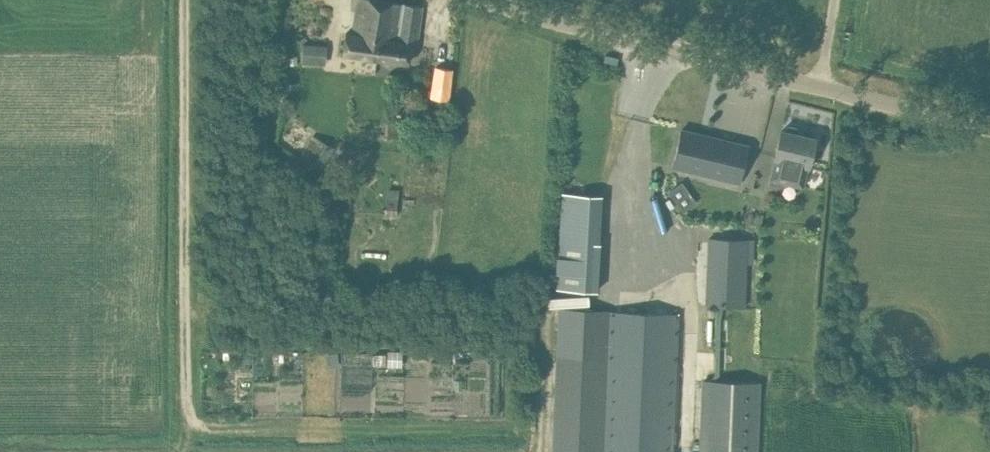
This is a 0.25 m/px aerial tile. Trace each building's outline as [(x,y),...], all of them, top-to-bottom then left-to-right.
[(376,58),(379,39),(387,40),(388,37),(398,38),(402,8),(407,9),(408,4),(403,3),(402,4),(382,0),(358,0),(352,33),(345,32),(343,53),(376,58)] [(408,62),(411,44),(416,44),(421,6),(408,4),(407,9),(402,8),(398,38),(388,37),(387,40),(379,39),(376,58),(408,62)] [(301,63),(324,64),(325,43),(302,42),(301,63)] [(605,54),(604,61),(617,64),(619,57),(605,54)] [(436,66),(433,86),(431,96),(447,98),(449,88),(452,69),(436,66)] [(815,138),(797,134),(798,131),(796,127),(789,126),(786,128),(785,131),(781,130),(774,157),(775,158),(770,179),(802,187),(808,165),(815,138)] [(672,166),(738,182),(748,145),(681,129),(672,166)] [(312,135),(300,157),(322,169),(334,148),(312,135)] [(668,189),(681,210),(695,202),(682,181),(668,189)] [(396,216),(399,189),(387,188),(385,215),(396,216)] [(560,225),(560,241),(600,243),(601,227),(560,225)] [(705,305),(747,306),(749,263),(755,263),(756,238),(707,236),(705,305)] [(680,313),(556,308),(552,451),(674,451),(680,313)] [(339,352),(329,353),(329,365),(340,364),(339,352)] [(762,381),(703,379),(700,451),(759,451),(762,381)]
